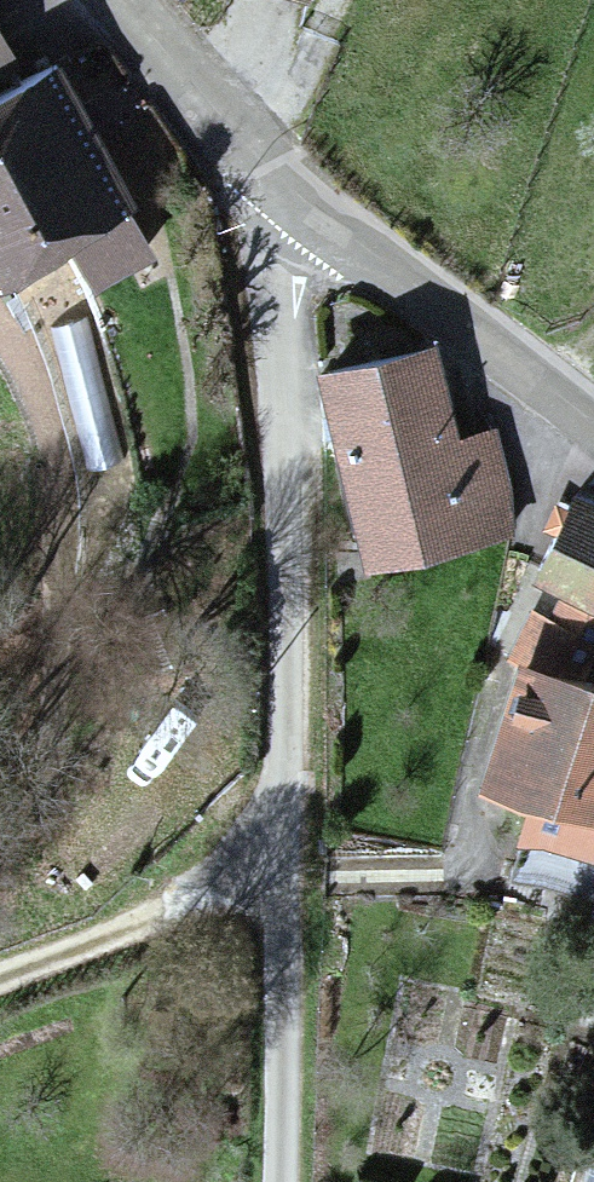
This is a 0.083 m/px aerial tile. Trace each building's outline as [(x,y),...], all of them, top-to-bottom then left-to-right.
[(0,61),(0,237),(114,176),(41,39),(0,61)] [(328,361),(347,510),(484,493),(477,436),(438,441),(426,348),(328,361)] [(530,562),(593,596),(593,507),(568,493),(530,562)] [(515,649),(473,763),(536,785),(522,823),(593,849),(593,677),(515,649)]
